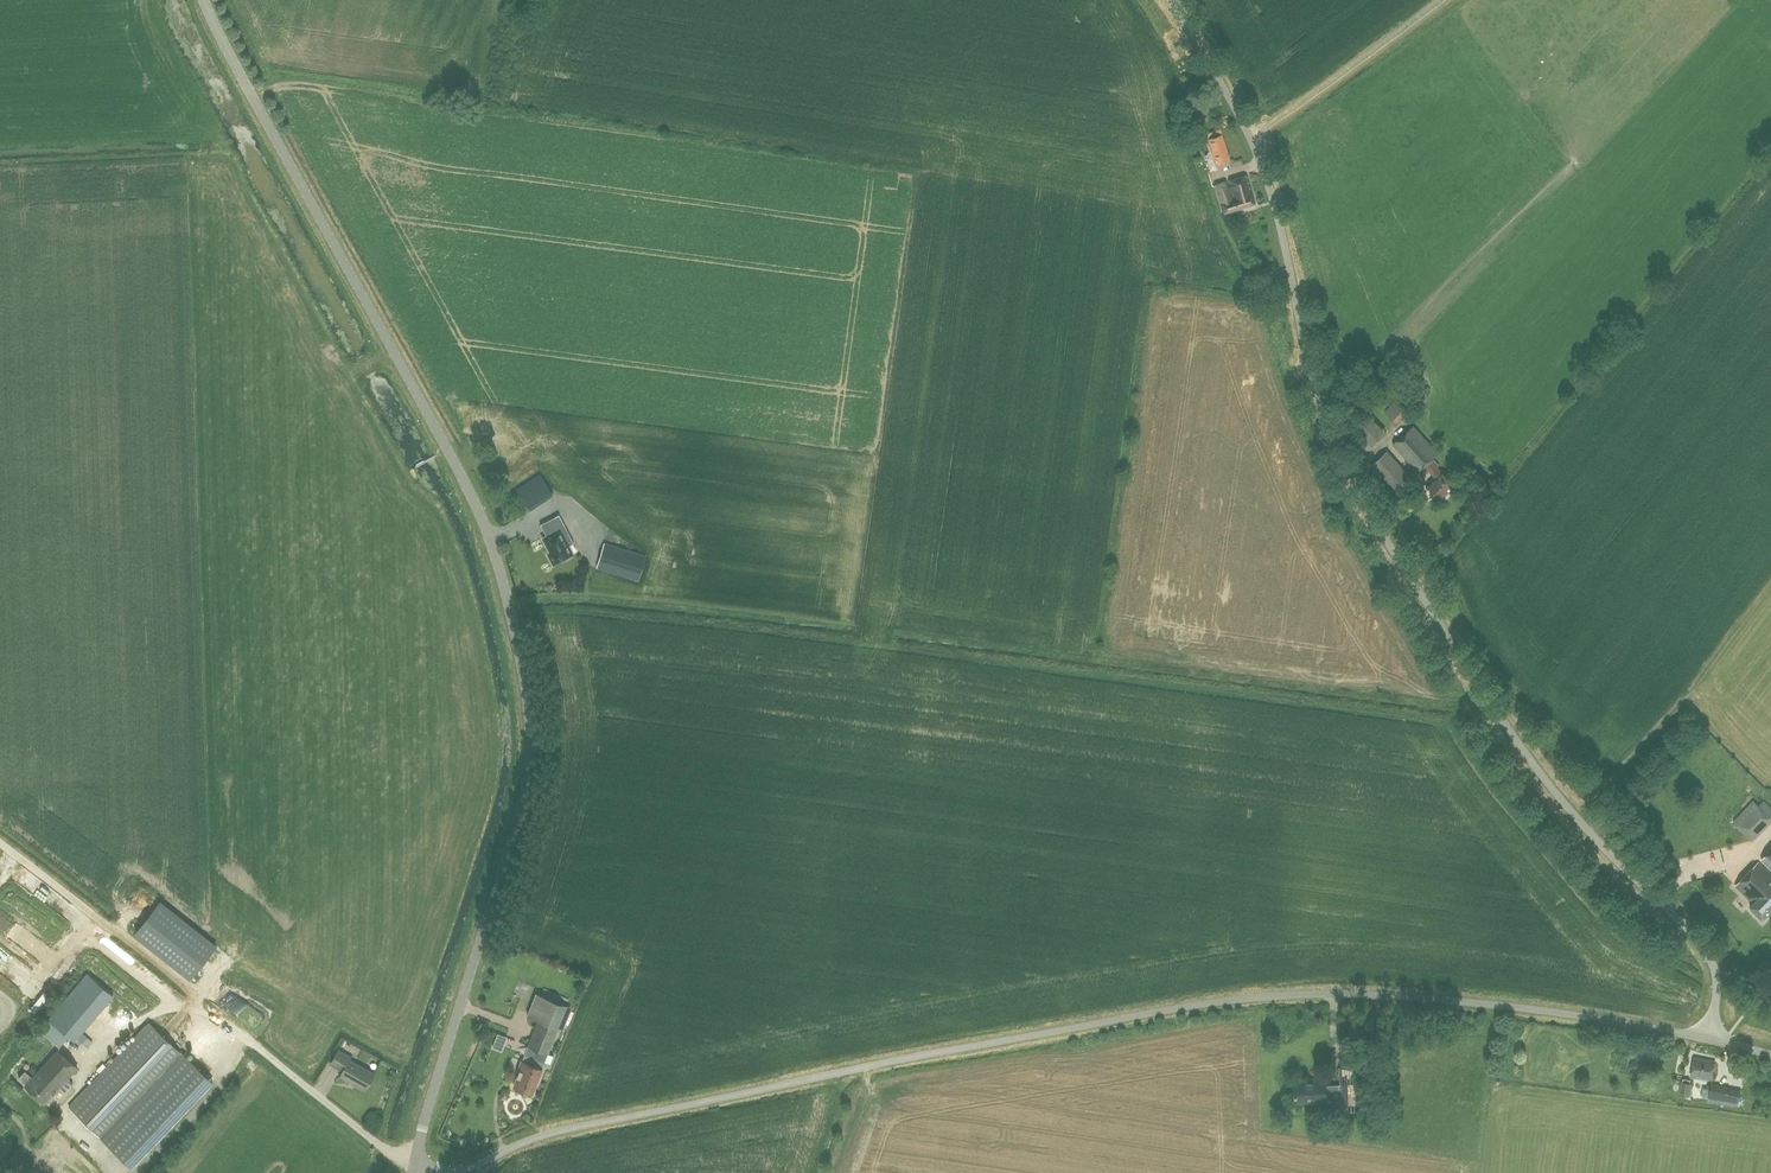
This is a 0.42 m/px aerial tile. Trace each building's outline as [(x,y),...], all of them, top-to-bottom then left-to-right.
[(1207,138),(1217,168),(1232,163),(1222,133),(1220,128),(1205,133),(1207,138)] [(1251,192),(1246,175),(1229,180),(1230,184),(1227,185),(1226,181),(1215,184),(1221,203),(1224,212),(1254,203),(1251,192)] [(1382,407),(1391,416),(1407,400),(1398,391),(1382,407)] [(1372,446),(1386,432),(1367,411),(1352,425),(1362,435),(1356,440),(1366,451),(1372,446)] [(1393,444),(1418,472),(1426,465),(1437,478),(1429,486),(1440,498),(1454,485),(1443,473),(1437,467),(1439,465),(1432,459),(1438,453),(1413,425),(1393,444)] [(1372,464),(1395,490),(1410,476),(1387,450),(1372,464)] [(530,511),(554,495),(539,472),(515,488),(530,511)] [(559,514),(540,524),(541,525),(545,523),(549,531),(548,531),(547,534),(548,535),(543,538),(550,552),(548,553),(553,564),(562,560),(563,560),(570,557),(570,555),(573,554),(569,545),(574,543),(559,514)] [(646,556),(604,543),(596,567),(638,580),(646,556)] [(1734,820),(1738,824),(1736,825),(1752,840),(1770,820),(1770,818),(1770,817),(1770,807),(1764,800),(1758,806),(1753,800),(1734,820)] [(1698,849),(1691,851),(1695,863),(1702,861),(1698,849)] [(1761,859),(1770,868),(1770,849),(1761,859)] [(1752,903),(1749,907),(1762,919),(1770,910),(1770,876),(1758,863),(1735,886),(1752,903)] [(41,885),(35,893),(47,902),(53,894),(41,885)] [(133,934),(190,980),(217,945),(160,900),(133,934)] [(37,959),(32,965),(44,974),(60,954),(7,913),(0,922),(0,931),(37,959)] [(48,1019),(68,1035),(74,1040),(113,995),(86,972),(48,1018),(48,1019)] [(216,985),(208,998),(220,1004),(227,992),(216,985)] [(536,993),(527,1015),(538,1020),(528,1045),(549,1054),(559,1027),(563,1029),(571,1007),(536,993)] [(230,997),(224,1012),(252,1023),(256,1012),(243,1006),(244,1003),(230,997)] [(185,1013),(179,1020),(184,1024),(190,1017),(185,1013)] [(149,1022),(68,1107),(105,1141),(131,1165),(211,1080),(149,1022)] [(52,1041),(39,1029),(35,1034),(48,1046),(52,1041)] [(470,1069),(483,1074),(495,1047),(483,1041),(470,1069)] [(338,1048),(329,1064),(342,1072),(340,1076),(364,1090),(374,1073),(350,1060),(352,1056),(338,1048)] [(44,1103),(60,1086),(65,1091),(73,1082),(68,1077),(77,1068),(57,1050),(25,1086),(44,1103)] [(522,1061),(518,1070),(520,1071),(514,1086),(532,1093),(542,1069),(545,1061),(525,1053),(522,1061)] [(1694,1057),(1691,1075),(1712,1079),(1715,1060),(1694,1057)] [(1362,1066),(1340,1067),(1342,1110),(1363,1109),(1362,1066)] [(1327,1100),(1326,1078),(1311,1079),(1311,1081),(1295,1081),(1296,1101),(1327,1100)] [(1680,1093),(1690,1095),(1692,1083),(1690,1082),(1682,1081),(1680,1093)] [(1707,1102),(1743,1107),(1744,1101),(1739,1101),(1741,1089),(1729,1087),(1729,1085),(1710,1082),(1709,1087),(1702,1086),(1701,1094),(1704,1097),(1708,1098),(1707,1102)]
